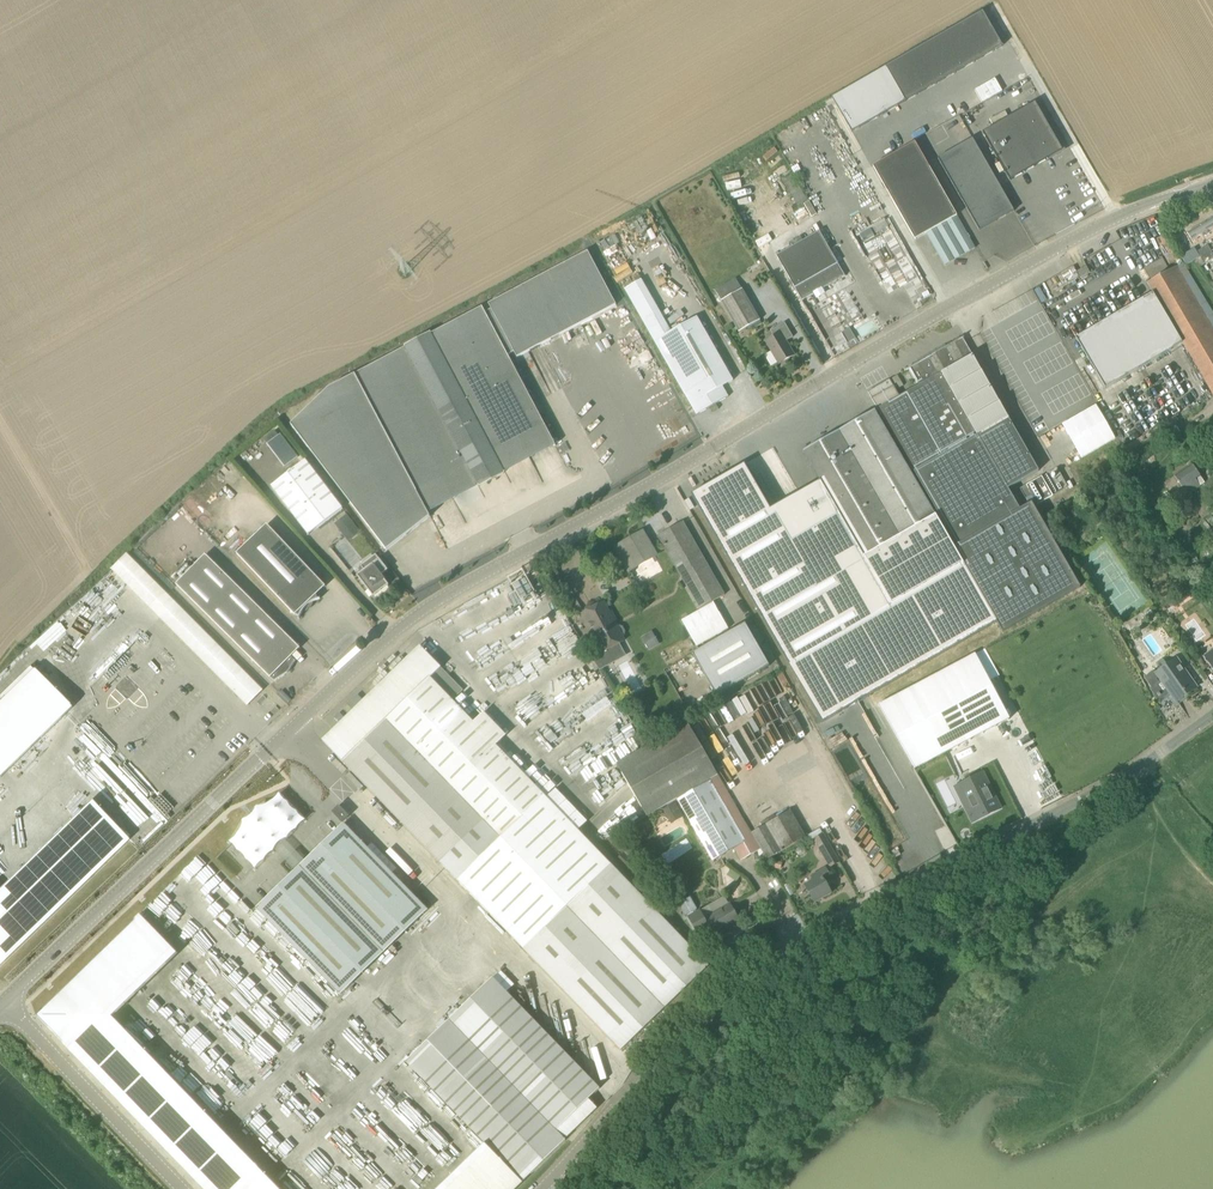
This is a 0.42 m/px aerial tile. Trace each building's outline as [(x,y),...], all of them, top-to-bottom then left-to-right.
[(854,131),(855,132),(1008,44),(989,11),(835,95),(854,131)] [(1035,103),(983,132),(1011,180),(1063,151),(1035,103)] [(973,138),(938,158),(980,231),(1014,211),(973,138)] [(954,259),(954,260),(975,248),(963,226),(928,162),(917,141),(874,165),(886,186),(909,229),(915,240),(927,233),(938,254),(949,248),(955,259),(954,259)] [(1189,239),(1195,250),(1212,240),(1212,225),(1189,239)] [(819,230),(776,254),(802,301),(845,276),(819,230)] [(1201,258),(1212,251),(1208,245),(1197,252),(1201,258)] [(1201,258),(1204,264),(1212,259),(1212,254),(1212,251),(1201,258)] [(491,309),(488,311),(512,352),(513,351),(517,358),(615,305),(586,252),(488,304),(491,309)] [(1212,395),(1212,326),(1178,265),(1169,271),(1162,259),(1145,269),(1151,280),(1148,282),(1154,292),(1076,338),(1106,388),(1183,343),(1212,395)] [(733,381),(697,317),(671,331),(640,279),(625,289),(697,415),(710,408),(713,407),(716,404),(729,397),(723,387),(733,381)] [(759,320),(741,289),(720,301),(738,332),(759,320)] [(512,352),(488,311),(484,313),(481,307),(431,335),(430,333),(404,347),(405,349),(354,376),(353,374),(328,388),(290,424),(387,550),(430,517),(417,492),(544,424),(507,355),(512,352)] [(859,334),(875,326),(872,320),(856,328),(859,334)] [(793,337),(784,322),(769,330),(773,337),(765,341),(779,364),(795,355),(787,341),(793,337)] [(846,336),(849,342),(855,338),(852,332),(846,336)] [(910,369),(918,383),(922,380),(924,383),(900,396),(894,386),(872,398),(878,409),(909,462),(906,464),(875,411),(824,440),(803,451),(820,481),(810,487),(773,509),(746,464),(692,495),(823,723),(998,622),(1004,632),(1080,588),(1031,503),(1020,509),(1008,489),(1039,471),(963,338),(964,338),(964,337),(906,369),(907,370),(910,369)] [(868,392),(872,398),(894,386),(890,380),(868,392)] [(1063,424),(1082,458),(1115,439),(1096,405),(1063,424)] [(278,430),(267,438),(270,443),(281,435),(278,430)] [(298,457),(293,450),(280,459),(286,467),(298,457)] [(306,460),(272,486),(309,535),(343,509),(306,460)] [(1175,476),(1164,483),(1177,502),(1188,495),(1189,497),(1193,495),(1191,492),(1205,483),(1192,464),(1175,476)] [(1053,496),(1042,476),(1020,489),(1026,499),(1032,495),(1038,505),(1053,496)] [(1204,489),(1194,496),(1196,499),(1192,502),(1203,518),(1212,511),(1212,501),(1204,489)] [(355,527),(351,521),(340,529),(344,535),(355,527)] [(658,536),(699,608),(725,594),(683,521),(658,536)] [(317,600),(321,599),(318,599),(317,595),(305,581),(314,573),(267,525),(238,553),(296,615),(300,616),(299,618),(301,615),(303,612),(305,609),(308,606),(310,604),(314,602),(317,600)] [(629,570),(655,555),(645,536),(625,547),(624,544),(617,548),(629,570)] [(283,647),(291,639),(205,554),(176,584),(263,669),(271,678),(271,677),(275,681),(285,675),(290,670),(296,660),(295,660),(283,647)] [(384,573),(388,570),(376,554),(361,565),(365,570),(357,575),(374,597),(389,585),(383,577),(384,573)] [(248,706),(249,704),(263,690),(129,556),(113,571),(248,706)] [(583,614),(604,652),(625,641),(622,636),(624,632),(622,628),(617,627),(615,622),(611,624),(606,614),(609,613),(604,603),(583,614)] [(693,654),(717,696),(770,666),(745,623),(693,654)] [(655,630),(644,635),(650,649),(661,644),(655,630)] [(322,740),(329,747),(622,1050),(709,966),(496,746),(507,736),(484,712),(473,722),(453,701),(464,691),(420,646),(322,740)] [(1205,657),(1212,668),(1212,651),(1205,657)] [(975,654),(881,703),(882,704),(881,705),(915,769),(915,768),(916,769),(1010,720),(1009,719),(1010,719),(976,655),(975,654)] [(1154,670),(1150,673),(1144,677),(1151,688),(1150,688),(1158,700),(1170,692),(1173,697),(1182,691),(1186,696),(1197,687),(1177,658),(1156,672),(1154,670)] [(33,669),(0,701),(0,772),(69,705),(33,669)] [(685,723),(616,765),(647,816),(716,774),(685,723)] [(751,839),(754,838),(754,837),(752,833),(719,776),(678,799),(713,861),(734,849),(751,839)] [(966,792),(973,808),(968,810),(974,821),(954,830),(961,843),(993,827),(987,815),(989,814),(989,812),(997,808),(984,783),(966,792)] [(256,866),(303,820),(280,796),(264,812),(268,816),(253,831),(249,826),(233,842),(256,866)] [(347,816),(339,808),(335,812),(343,820),(347,816)] [(783,815),(752,833),(754,837),(754,838),(767,860),(806,838),(790,810),(783,815)] [(336,832),(256,908),(340,994),(420,918),(429,910),(428,909),(433,904),(421,891),(416,897),(344,824),(336,832)] [(838,862),(822,834),(823,833),(820,829),(808,835),(811,840),(814,838),(829,866),(838,862)] [(832,893),(825,881),(831,878),(826,868),(812,876),(814,880),(805,885),(815,902),(832,893)] [(699,935),(710,929),(714,936),(740,922),(730,904),(705,918),(700,910),(689,917),(699,935)] [(142,916),(34,1020),(198,1188),(268,1188),(106,1022),(178,953),(142,916)] [(521,1180),(523,1182),(566,1140),(557,1130),(600,1088),(493,977),(484,986),(405,1062),(485,1142),(521,1180)] [(521,1180),(485,1142),(436,1188),(512,1188),(521,1180)]
